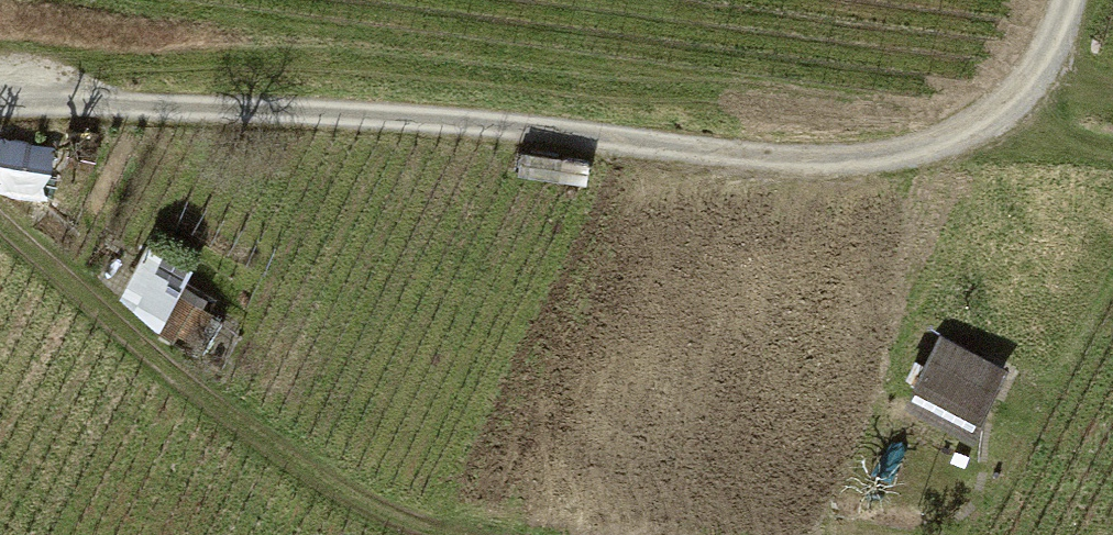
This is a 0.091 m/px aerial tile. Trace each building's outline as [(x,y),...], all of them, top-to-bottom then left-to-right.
[(228,329),(177,305),(163,335),(214,359),(228,329)] [(1005,365),(936,332),(909,387),(978,421),(1005,365)]
